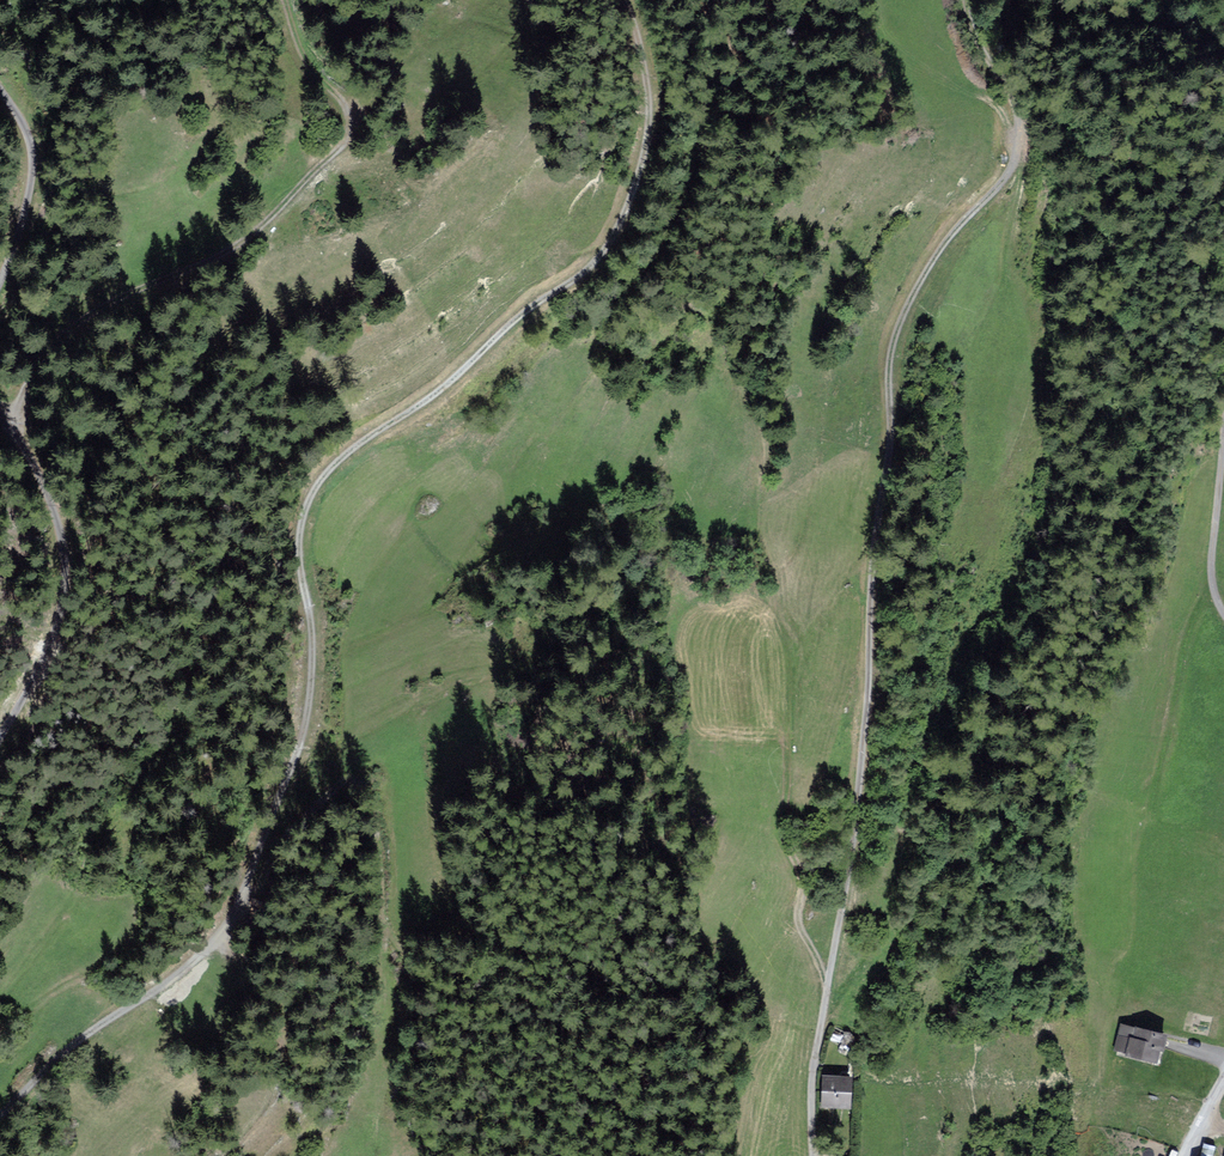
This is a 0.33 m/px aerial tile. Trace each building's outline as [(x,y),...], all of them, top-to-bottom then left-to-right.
[(1123,1024),(1116,1048),(1157,1059),(1164,1034),(1123,1024)] [(853,1075),(825,1073),(823,1102),(852,1104),(853,1075)] [(1214,1146),(1204,1144),(1202,1155),(1213,1155),(1214,1146)]
